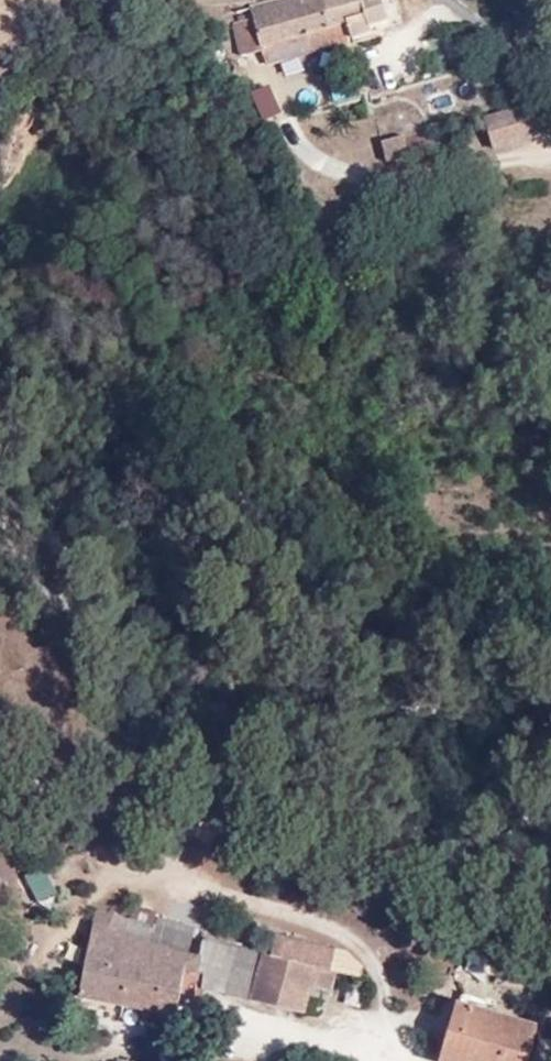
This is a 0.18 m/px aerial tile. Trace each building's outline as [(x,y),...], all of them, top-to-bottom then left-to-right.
[(269,6),(242,10),(245,23),(296,9),(294,0),(286,0),(269,6)] [(296,9),(328,0),(294,0),(296,9)] [(356,0),(328,0),(296,9),(308,53),(365,39),(363,27),(382,22),(375,0),(368,0),(356,3),(356,0)] [(257,54),(260,65),(308,53),(296,9),(245,23),(230,27),(237,59),(257,54)] [(448,89),(427,97),(432,110),(453,102),(448,89)] [(517,114),(484,121),(490,150),(524,142),(517,114)] [(407,155),(435,150),(432,130),(404,136),(407,155)] [(384,139),(387,159),(407,155),(404,136),(384,139)] [(134,920),(99,911),(76,1001),(188,1026),(193,998),(199,963),(192,962),(195,943),(155,931),(152,942),(130,936),(134,920)] [(152,942),(155,931),(157,919),(135,913),(134,920),(130,936),(152,942)] [(327,999),(336,958),(286,942),(281,963),(233,951),(222,1005),(304,1023),(311,997),(327,999)] [(199,963),(193,998),(222,1005),(233,951),(203,944),(199,963)] [(523,1040),(482,1026),(486,1014),(452,1003),(434,1060),(516,1060),(523,1040)]
